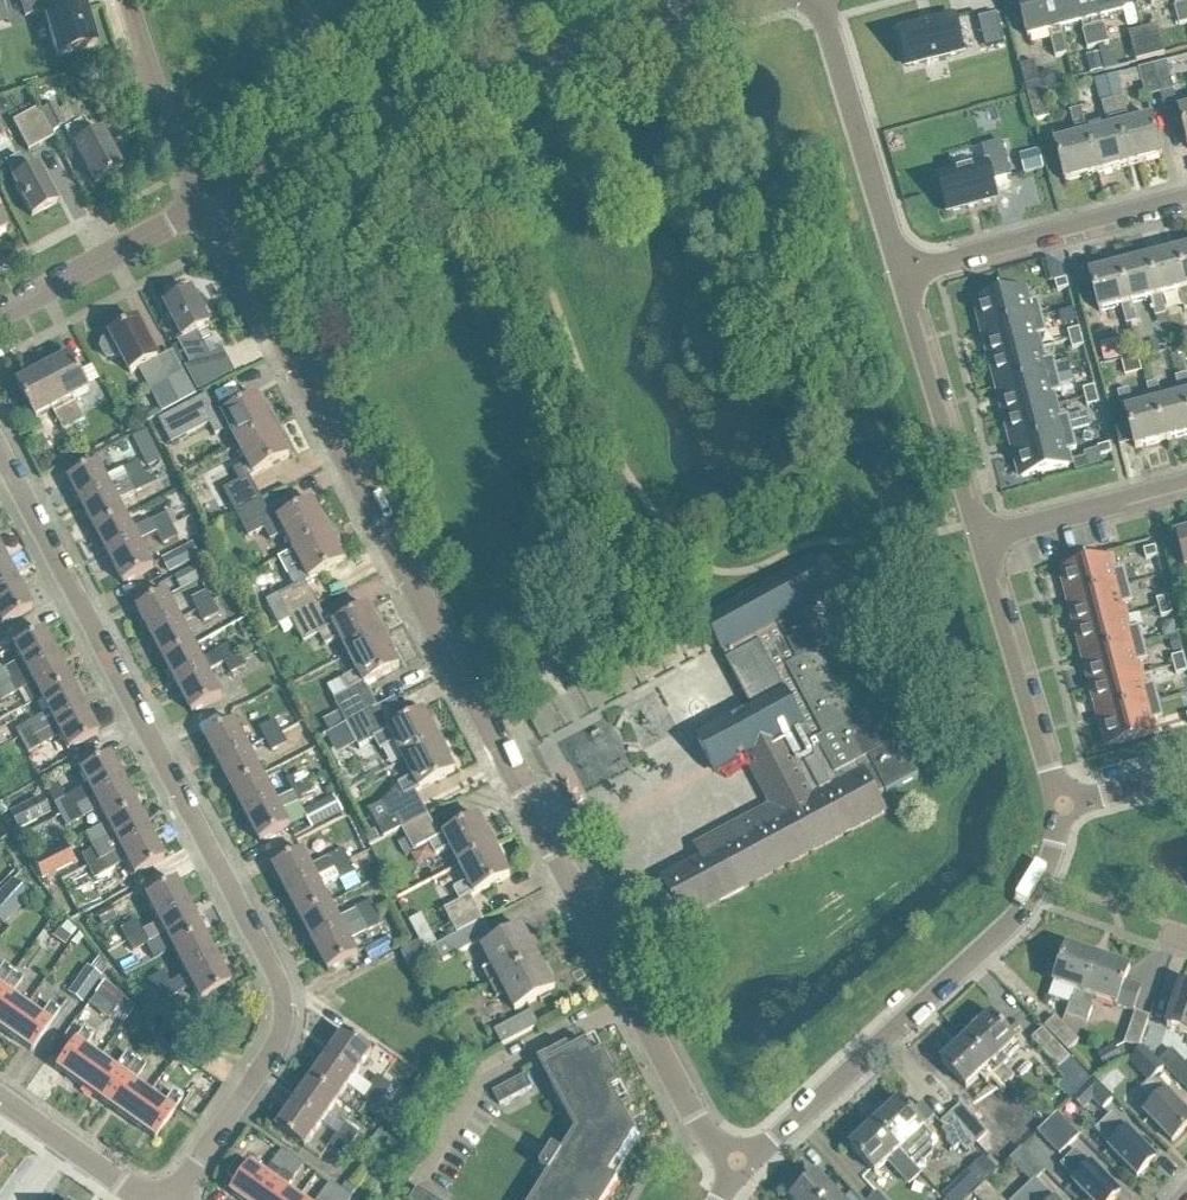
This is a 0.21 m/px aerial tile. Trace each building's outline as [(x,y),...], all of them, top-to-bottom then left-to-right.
[(67,0),(27,0),(27,1),(18,4),(24,21),(42,15),(55,61),(95,49),(84,12),(71,16),(67,0)] [(1060,32),(1051,0),(1022,0),(1017,1),(1028,41),(1052,34),(1054,42),(1051,43),(1056,60),(1066,57),(1060,32)] [(1098,49),(1085,0),(1051,0),(1060,32),(1084,26),(1086,34),(1083,35),(1088,52),(1098,49)] [(1098,49),(1108,46),(1104,29),(1101,30),(1099,22),(1124,16),(1120,0),(1085,0),(1098,49)] [(1186,25),(1186,16),(1183,0),(1149,0),(1151,9),(1175,2),(1177,10),(1174,11),(1179,27),(1186,25)] [(986,50),(1005,45),(998,17),(979,21),(986,50)] [(953,19),(894,33),(903,68),(962,53),(953,19)] [(1144,32),(1151,60),(1166,56),(1158,28),(1144,32)] [(1137,63),(1151,60),(1144,32),(1130,35),(1137,63)] [(1028,96),(1043,92),(1036,64),(1021,68),(1028,96)] [(1153,68),(1161,96),(1175,93),(1168,64),(1153,68)] [(1147,99),(1161,96),(1153,68),(1139,72),(1147,99)] [(1112,103),(1130,168),(1162,160),(1151,120),(1131,125),(1124,100),(1123,100),(1118,77),(1107,80),(1112,103)] [(1043,92),(1028,96),(1035,123),(1051,119),(1043,92)] [(1097,176),(1130,168),(1112,103),(1102,106),(1110,131),(1089,136),(1087,137),(1097,176)] [(52,135),(66,127),(54,106),(40,114),(52,135)] [(28,153),(54,140),(38,110),(12,124),(28,153)] [(1087,137),(1089,136),(1082,111),(1071,114),(1077,139),(1055,145),(1065,185),(1097,176),(1087,137)] [(1178,113),(1186,148),(1186,111),(1178,113)] [(87,139),(79,124),(63,133),(72,149),(73,148),(93,186),(120,172),(100,133),(87,139)] [(986,165),(937,178),(947,216),(967,211),(977,208),(998,203),(992,184),(1011,179),(1002,145),(982,151),(986,165)] [(1024,177),(1044,172),(1039,153),(1019,158),(1024,177)] [(30,220),(55,206),(35,169),(26,174),(18,159),(4,166),(13,183),(10,184),(30,220)] [(1186,293),(1186,251),(1175,254),(1186,293)] [(1186,293),(1175,254),(1148,261),(1158,300),(1162,299),(1180,294),(1185,313),(1186,313),(1186,293)] [(1051,262),(1055,280),(1068,277),(1064,259),(1051,262)] [(1167,318),(1162,299),(1158,300),(1148,261),(1119,269),(1129,308),(1133,307),(1151,302),(1156,321),(1167,318)] [(1138,326),(1133,307),(1129,308),(1119,269),(1089,277),(1099,315),(1122,309),(1127,328),(1138,326)] [(1072,289),(1070,280),(1058,283),(1060,292),(1072,289)] [(977,305),(983,327),(987,326),(989,334),(1042,320),(1038,304),(1027,307),(1024,293),(977,305)] [(209,358),(197,335),(211,328),(193,294),(165,309),(182,342),(179,344),(191,367),(200,363),(209,358)] [(987,343),(992,364),(1039,352),(1036,339),(1047,336),(1042,320),(989,334),(991,342),(987,343)] [(170,383),(138,323),(110,338),(112,341),(103,345),(101,352),(106,360),(112,362),(121,358),(131,377),(140,372),(161,410),(143,420),(147,425),(163,415),(198,398),(185,375),(170,383)] [(1074,342),(1085,339),(1083,331),(1072,334),(1074,342)] [(1127,351),(1142,347),(1138,332),(1123,336),(1127,351)] [(1088,348),(1085,339),(1074,342),(1076,351),(1088,348)] [(200,363),(191,367),(185,370),(189,377),(198,393),(227,378),(235,373),(223,351),(209,358),(200,363)] [(998,385),(1002,384),(1004,392),(1057,378),(1053,362),(1042,365),(1039,352),(992,364),(998,385)] [(45,372),(76,428),(85,423),(73,401),(90,393),(72,358),(45,372)] [(1123,362),(1127,377),(1143,373),(1140,359),(1123,362)] [(64,434),(76,428),(45,372),(18,387),(36,421),(52,412),(64,434)] [(1186,377),(1176,379),(1181,398),(1184,397),(1186,410),(1186,381),(1186,377)] [(1062,394),(1057,378),(1004,392),(1006,400),(1002,401),(1007,422),(1054,410),(1051,397),(1062,394)] [(1181,398),(1162,402),(1158,384),(1147,387),(1152,405),(1154,404),(1165,444),(1186,438),(1186,410),(1184,397),(1181,398)] [(1089,400),(1100,397),(1098,389),(1087,392),(1089,400)] [(1154,404),(1152,405),(1133,410),(1129,392),(1118,394),(1123,415),(1125,414),(1135,451),(1165,444),(1154,404)] [(1102,406),(1100,397),(1089,400),(1091,409),(1102,406)] [(240,448),(277,428),(268,411),(265,413),(258,401),(219,421),(207,398),(160,423),(172,447),(211,426),(218,438),(231,431),(240,448)] [(1057,423),(1054,410),(1007,422),(1013,443),(1017,442),(1019,450),(1072,436),(1068,420),(1057,423)] [(239,516),(262,503),(250,480),(289,459),(283,447),(286,445),(277,428),(240,448),(249,466),(236,473),(242,485),(227,493),(239,516)] [(1069,469),(1066,455),(1077,452),(1072,436),(1019,450),(1021,458),(1017,459),(1023,481),(1069,469)] [(152,446),(138,453),(146,469),(161,462),(152,446)] [(1104,458),(1115,455),(1113,447),(1102,450),(1104,458)] [(113,493),(147,475),(140,464),(124,472),(107,481),(99,467),(69,483),(83,509),(113,493)] [(147,475),(113,493),(83,509),(96,535),(127,519),(119,505),(138,495),(158,485),(152,474),(150,475),(147,475)] [(295,553),(332,533),(323,515),(319,517),(313,504),(274,525),(262,503),(239,516),(251,539),(266,531),(272,542),(286,535),(295,553)] [(110,561),(140,545),(127,519),(96,535),(110,561)] [(174,528),(157,537),(163,548),(179,540),(174,528)] [(293,622),(317,610),(305,587),(345,565),(338,553),(342,551),(332,533),(295,553),(304,569),(290,577),(296,588),(280,597),(266,605),(279,629),(293,622)] [(1186,572),(1186,535),(1176,538),(1185,572),(1186,572)] [(124,587),(154,571),(140,545),(110,561),(124,587)] [(172,575),(202,560),(194,545),(164,561),(172,575)] [(1155,550),(1144,553),(1146,562),(1158,559),(1155,550)] [(17,588),(3,561),(0,563),(0,597),(17,588)] [(1068,595),(1072,594),(1075,602),(1128,588),(1124,572),(1113,575),(1109,561),(1063,573),(1068,595)] [(806,565),(703,621),(751,713),(697,742),(707,762),(711,760),(719,776),(747,761),(773,809),(698,850),(704,862),(663,884),(684,924),(885,816),(876,799),(885,794),(886,796),(919,779),(899,741),(881,750),(864,718),(855,723),(818,653),(828,647),(807,611),(825,601),(806,565)] [(0,597),(0,629),(0,630),(31,614),(17,588),(0,597)] [(1128,588),(1075,602),(1077,611),(1073,612),(1078,632),(1125,620),(1121,607),(1132,605),(1131,601),(1128,588)] [(200,613),(215,604),(209,593),(193,601),(200,613)] [(151,638),(181,622),(167,596),(137,612),(151,638)] [(1160,610),(1172,607),(1170,598),(1158,601),(1160,610)] [(215,604),(200,613),(205,624),(221,616),(215,604)] [(1174,616),(1172,607),(1160,610),(1162,619),(1174,616)] [(350,659),(387,639),(378,621),(375,623),(369,611),(329,632),(317,610),(293,622),(306,645),(321,638),(326,649),(341,641),(350,659)] [(1078,632),(1083,653),(1087,652),(1090,660),(1143,646),(1139,630),(1128,633),(1125,620),(1078,632)] [(165,664),(195,649),(181,622),(151,638),(165,664)] [(25,676),(55,660),(41,634),(11,650),(19,664),(0,674),(0,689),(10,684),(25,676)] [(349,727),(371,714),(359,691),(400,670),(393,658),(396,656),(387,639),(350,659),(359,676),(345,684),(351,696),(336,704),(341,713),(349,727)] [(226,665),(243,657),(236,644),(202,662),(195,649),(165,664),(179,691),(209,675),(226,665)] [(1090,660),(1092,668),(1088,669),(1093,690),(1140,678),(1136,665),(1147,663),(1143,646),(1090,660)] [(243,657),(226,665),(232,676),(248,667),(243,657)] [(1183,657),(1172,660),(1174,668),(1185,666),(1183,657)] [(39,702),(69,686),(55,660),(25,676),(39,702)] [(1185,666),(1174,668),(1176,677),(1186,674),(1186,672),(1185,666)] [(209,675),(179,691),(192,717),(222,701),(209,675)] [(1140,678),(1093,690),(1098,711),(1102,710),(1105,718),(1158,704),(1154,688),(1143,691),(1140,678)] [(52,728),(83,712),(69,686),(39,702),(52,728)] [(1155,737),(1151,723),(1162,720),(1158,704),(1105,718),(1107,726),(1103,727),(1108,749),(1155,737)] [(83,712),(52,728),(58,739),(66,754),(96,738),(83,712)] [(341,713),(323,723),(330,737),(349,727),(341,713)] [(404,765),(442,744),(433,727),(431,728),(424,716),(383,737),(371,714),(349,727),(361,750),(375,742),(381,754),(394,747),(404,765)] [(265,743),(282,734),(275,723),(259,731),(265,743)] [(36,737),(38,736),(31,724),(15,732),(21,745),(36,737)] [(219,767),(249,752),(235,726),(206,742),(219,767)] [(282,734),(265,743),(272,755),(288,747),(282,734)] [(21,745),(27,756),(42,748),(36,737),(21,745)] [(384,842),(403,831),(426,818),(415,796),(455,775),(449,763),(451,761),(442,744),(404,765),(412,782),(399,788),(383,806),(390,819),(376,827),(384,842)] [(233,793),(263,778),(249,752),(219,767),(233,793)] [(90,801),(121,785),(107,759),(77,775),(85,790),(53,806),(59,818),(76,809),(90,801)] [(294,794),(311,785),(304,774),(288,782),(294,794)] [(246,819),(276,803),(263,778),(233,793),(246,819)] [(104,827),(135,811),(121,785),(90,801),(104,827)] [(311,785),(294,794),(276,803),(246,819),(260,845),(290,829),(282,815),(301,806),(300,804),(317,797),(311,785)] [(17,834),(50,817),(41,799),(8,815),(17,834)] [(312,832),(343,816),(333,799),(303,815),(312,832)] [(76,809),(59,818),(65,829),(82,820),(76,809)] [(135,811),(104,827),(111,839),(90,850),(92,852),(80,858),(86,870),(118,853),(149,837),(135,811)] [(458,869),(497,848),(488,831),(485,832),(479,820),(438,841),(426,818),(403,831),(415,854),(430,847),(436,858),(449,851),(458,869)] [(381,843),(376,832),(364,839),(369,849),(381,843)] [(118,853),(86,870),(92,881),(125,866),(132,879),(162,863),(149,837),(118,853)] [(64,847),(32,864),(41,882),(74,865),(64,847)] [(459,936),(482,924),(469,901),(510,879),(504,867),(506,865),(497,848),(458,869),(467,887),(455,893),(460,904),(446,912),(459,936)] [(335,871),(351,863),(346,851),(329,859),(329,860),(311,870),(303,855),(274,871),(287,897),(317,881),(335,871)] [(351,863),(335,871),(340,882),(357,874),(351,863)] [(37,888),(21,873),(0,894),(0,926),(2,927),(28,900),(26,899),(37,888)] [(301,923),(331,907),(317,881),(287,897),(301,923)] [(156,926),(187,910),(174,884),(143,900),(156,926)] [(315,948),(379,915),(372,902),(355,911),(356,913),(339,922),(331,907),(301,923),(315,948)] [(114,920),(108,909),(95,917),(101,927),(114,920)] [(170,952),(201,936),(187,910),(156,926),(142,934),(126,943),(131,953),(162,937),(170,952)] [(379,915),(315,948),(328,974),(358,959),(350,943),(384,926),(379,915)] [(126,943),(142,934),(135,922),(119,930),(126,943)] [(482,924),(459,936),(436,948),(444,963),(490,939),(482,924)] [(70,940),(58,931),(52,940),(63,948),(70,940)] [(491,987),(539,962),(523,931),(483,952),(492,968),(483,973),(491,987)] [(184,978),(215,962),(201,936),(170,952),(184,978)] [(373,966),(398,952),(391,939),(365,951),(373,966)] [(1075,1023),(1097,959),(1067,949),(1049,1000),(1069,1008),(1065,1019),(1075,1023)] [(1097,959),(1075,1023),(1086,1027),(1092,1009),(1089,1008),(1091,1001),(1127,1013),(1133,1010),(1140,990),(1124,985),(1129,970),(1097,959)] [(184,978),(169,986),(153,995),(159,1005),(190,990),(198,1004),(228,988),(215,962),(184,978)] [(539,962),(491,987),(498,1001),(507,997),(516,1014),(555,993),(539,962)] [(12,976),(1,969),(0,970),(0,992),(12,976)] [(101,979),(86,969),(66,996),(81,1007),(101,979)] [(153,995),(169,986),(163,974),(146,982),(153,995)] [(24,1011),(5,997),(7,994),(10,996),(20,982),(12,976),(0,992),(0,1032),(6,1037),(24,1011)] [(1167,1028),(1186,1035),(1186,985),(1183,984),(1181,988),(1167,1028)] [(94,997),(115,1012),(111,1018),(123,1026),(133,1012),(103,985),(94,997)] [(24,1011),(6,1037),(30,1054),(58,1015),(47,1008),(38,1020),(24,1011)] [(204,1028),(196,1013),(175,1024),(184,1040),(204,1028)] [(501,1047),(538,1028),(531,1013),(494,1032),(501,1047)] [(1140,1051),(1150,1019),(1136,1014),(1125,1046),(1140,1051)] [(966,1041),(1007,1085),(1015,1079),(1006,1069),(1008,1066),(1002,1059),(1016,1046),(991,1018),(966,1041)] [(1068,1054),(1080,1043),(1056,1019),(1045,1030),(1068,1054)] [(1060,1070),(1071,1060),(1043,1031),(1032,1041),(1060,1070)] [(79,1089),(98,1062),(83,1052),(92,1039),(82,1032),(54,1071),(79,1089)] [(328,1059),(356,1079),(373,1055),(345,1035),(328,1059)] [(1001,1091),(1007,1085),(966,1041),(942,1064),(967,1092),(980,1079),(987,1086),(992,1081),(1001,1091)] [(587,1045),(549,1066),(560,1086),(552,1090),(563,1111),(571,1107),(586,1135),(569,1162),(552,1151),(540,1171),(557,1182),(545,1199),(607,1199),(618,1183),(610,1177),(635,1138),(636,1138),(613,1094),(621,1090),(602,1054),(594,1059),(587,1045)] [(1186,1131),(1186,1116),(1166,1095),(1167,1094),(1154,1080),(1163,1070),(1142,1051),(1129,1064),(1150,1085),(1142,1093),(1154,1105),(1144,1115),(1173,1144),(1186,1131)] [(1172,1051),(1160,1063),(1184,1087),(1186,1090),(1186,1066),(1172,1051)] [(104,1106),(134,1063),(125,1057),(115,1070),(119,1072),(116,1076),(98,1062),(79,1089),(104,1106)] [(385,1100),(371,1089),(356,1079),(328,1059),(311,1083),(339,1103),(348,1089),(378,1110),(385,1100)] [(129,1124),(148,1098),(128,1084),(130,1080),(134,1083),(144,1070),(134,1063),(104,1106),(129,1124)] [(371,1089),(385,1100),(394,1088),(379,1077),(371,1089)] [(500,1108),(532,1091),(526,1078),(493,1095),(500,1108)] [(1114,1101),(1093,1080),(1071,1101),(1083,1113),(1093,1104),(1102,1113),(1114,1101)] [(322,1127),(339,1103),(311,1083),(294,1107),(322,1127)] [(148,1098),(129,1124),(154,1142),(182,1103),(170,1095),(162,1108),(148,1098)] [(875,1126),(917,1172),(920,1169),(925,1169),(925,1164),(932,1158),(933,1148),(937,1144),(923,1130),(934,1120),(922,1107),(912,1117),(899,1103),(875,1126)] [(951,1115),(978,1145),(989,1135),(962,1106),(951,1115)] [(305,1151),(322,1127),(294,1107),(277,1131),(305,1151)] [(968,1154),(978,1145),(951,1115),(941,1125),(968,1154)] [(1060,1158),(1080,1138),(1058,1116),(1039,1136),(1060,1158)] [(1127,1132),(1112,1117),(1097,1132),(1112,1147),(1110,1149),(1138,1178),(1157,1160),(1128,1131),(1127,1132)] [(337,1137),(351,1147),(360,1135),(345,1125),(337,1137)] [(922,1177),(917,1172),(875,1126),(850,1149),(874,1175),(886,1164),(909,1189),(922,1177)] [(344,1157),(351,1147),(337,1137),(330,1147),(344,1157)] [(1022,1150),(1010,1162),(1032,1185),(1033,1185),(1036,1183),(1045,1173),(1022,1150)] [(294,1158),(283,1151),(264,1177),(251,1168),(239,1160),(227,1178),(239,1186),(232,1196),(237,1199),(265,1199),(294,1158)] [(1076,1152),(1061,1167),(1076,1182),(1073,1185),(1088,1199),(1116,1199),(1121,1196),(1092,1167),(1091,1168),(1076,1152)] [(286,1192),(304,1166),(294,1158),(265,1199),(297,1199),(286,1192)] [(984,1158),(968,1173),(981,1187),(997,1172),(984,1158)] [(795,1199),(840,1199),(820,1177),(817,1180),(795,1199)] [(342,1192),(330,1184),(319,1199),(336,1199),(342,1192)] [(354,1198),(353,1197),(356,1192),(347,1185),(342,1192),(336,1199),(353,1199),(354,1198)] [(974,1196),(978,1199),(1002,1199),(986,1185),(974,1196)] [(1017,1199),(1053,1199),(1041,1188),(1032,1196),(1027,1190),(1017,1199)] [(418,1190),(412,1199),(433,1199),(418,1190)]
